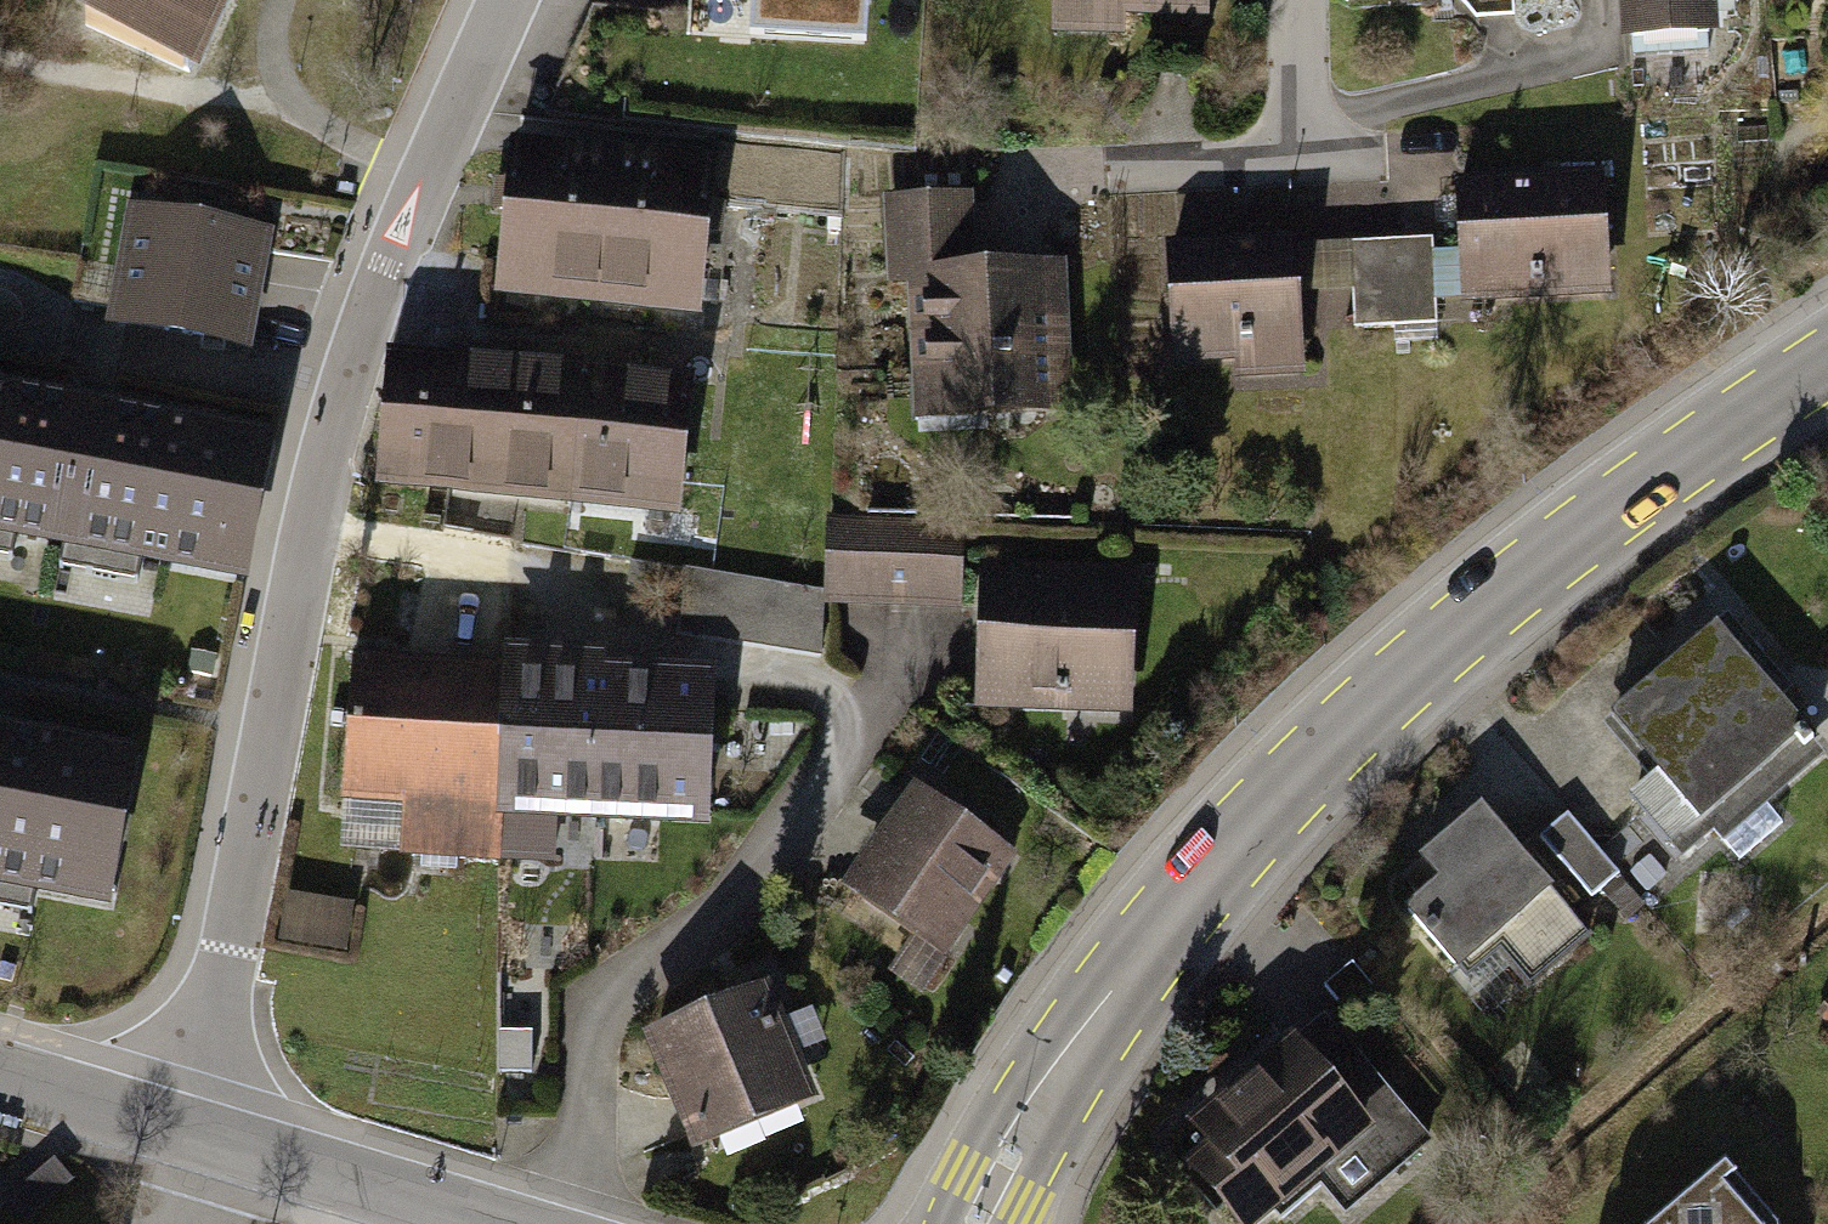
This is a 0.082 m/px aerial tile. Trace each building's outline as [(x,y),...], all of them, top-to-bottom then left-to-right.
[(190,72),(222,0),(94,0),(95,0),(84,26),(190,72)] [(751,46),(867,52),(870,0),(753,0),(751,46)] [(1222,24),(1222,0),(1060,0),(1059,41),(1139,42),(1140,23),(1222,24)] [(1442,10),(1590,0),(1441,0),(1442,10)] [(1630,50),(1724,43),(1721,0),(1627,0),(1630,50)] [(725,159),(525,147),(516,305),(716,317),(725,159)] [(1609,178),(1465,187),(1472,300),(1617,291),(1609,178)] [(928,433),(1079,426),(1071,265),(986,269),(982,194),(887,199),(891,289),(921,287),(928,433)] [(270,236),(132,212),(112,325),(250,349),(270,236)] [(1308,241),(1173,248),(1179,359),(1242,356),(1243,382),(1315,378),(1312,328),(1441,321),(1437,247),(1308,254),(1308,241)] [(584,374),(393,365),(383,486),(569,508),(584,374)] [(0,373),(0,529),(234,574),(264,423),(0,373)] [(689,386),(584,374),(569,508),(675,519),(689,386)] [(962,535),(825,530),(822,612),(959,618),(962,535)] [(1140,577),(985,577),(985,721),(1140,721),(1140,577)] [(1741,649),(1719,625),(1614,719),(1665,776),(1636,801),(1679,850),(1813,730),(1791,705),(1806,691),(1756,635),(1741,649)] [(509,663),(359,657),(353,808),(403,810),(401,857),(506,862),(507,832),(714,840),(721,671),(611,667),(612,646),(509,641),(509,663)] [(0,711),(0,889),(114,910),(147,736),(0,711)] [(1023,863),(922,793),(854,892),(955,961),(1023,863)] [(1572,811),(1541,836),(1592,899),(1623,875),(1572,811)] [(1593,933),(1491,812),(1433,861),(1449,880),(1413,910),(1472,980),(1508,950),(1535,982),(1593,933)] [(359,906),(292,896),(283,951),(351,962),(359,906)] [(781,991),(653,1039),(699,1159),(826,1110),(806,1058),(833,1048),(819,1013),(793,1023),(781,991)] [(1245,1223),(1279,1223),(1314,1192),(1343,1223),(1363,1223),(1447,1149),(1326,1014),(1198,1130),(1217,1151),(1196,1170),(1245,1223)] [(55,1160),(8,1199),(28,1222),(74,1183),(55,1160)] [(1728,1171),(1667,1223),(1773,1223),(1728,1171)]
